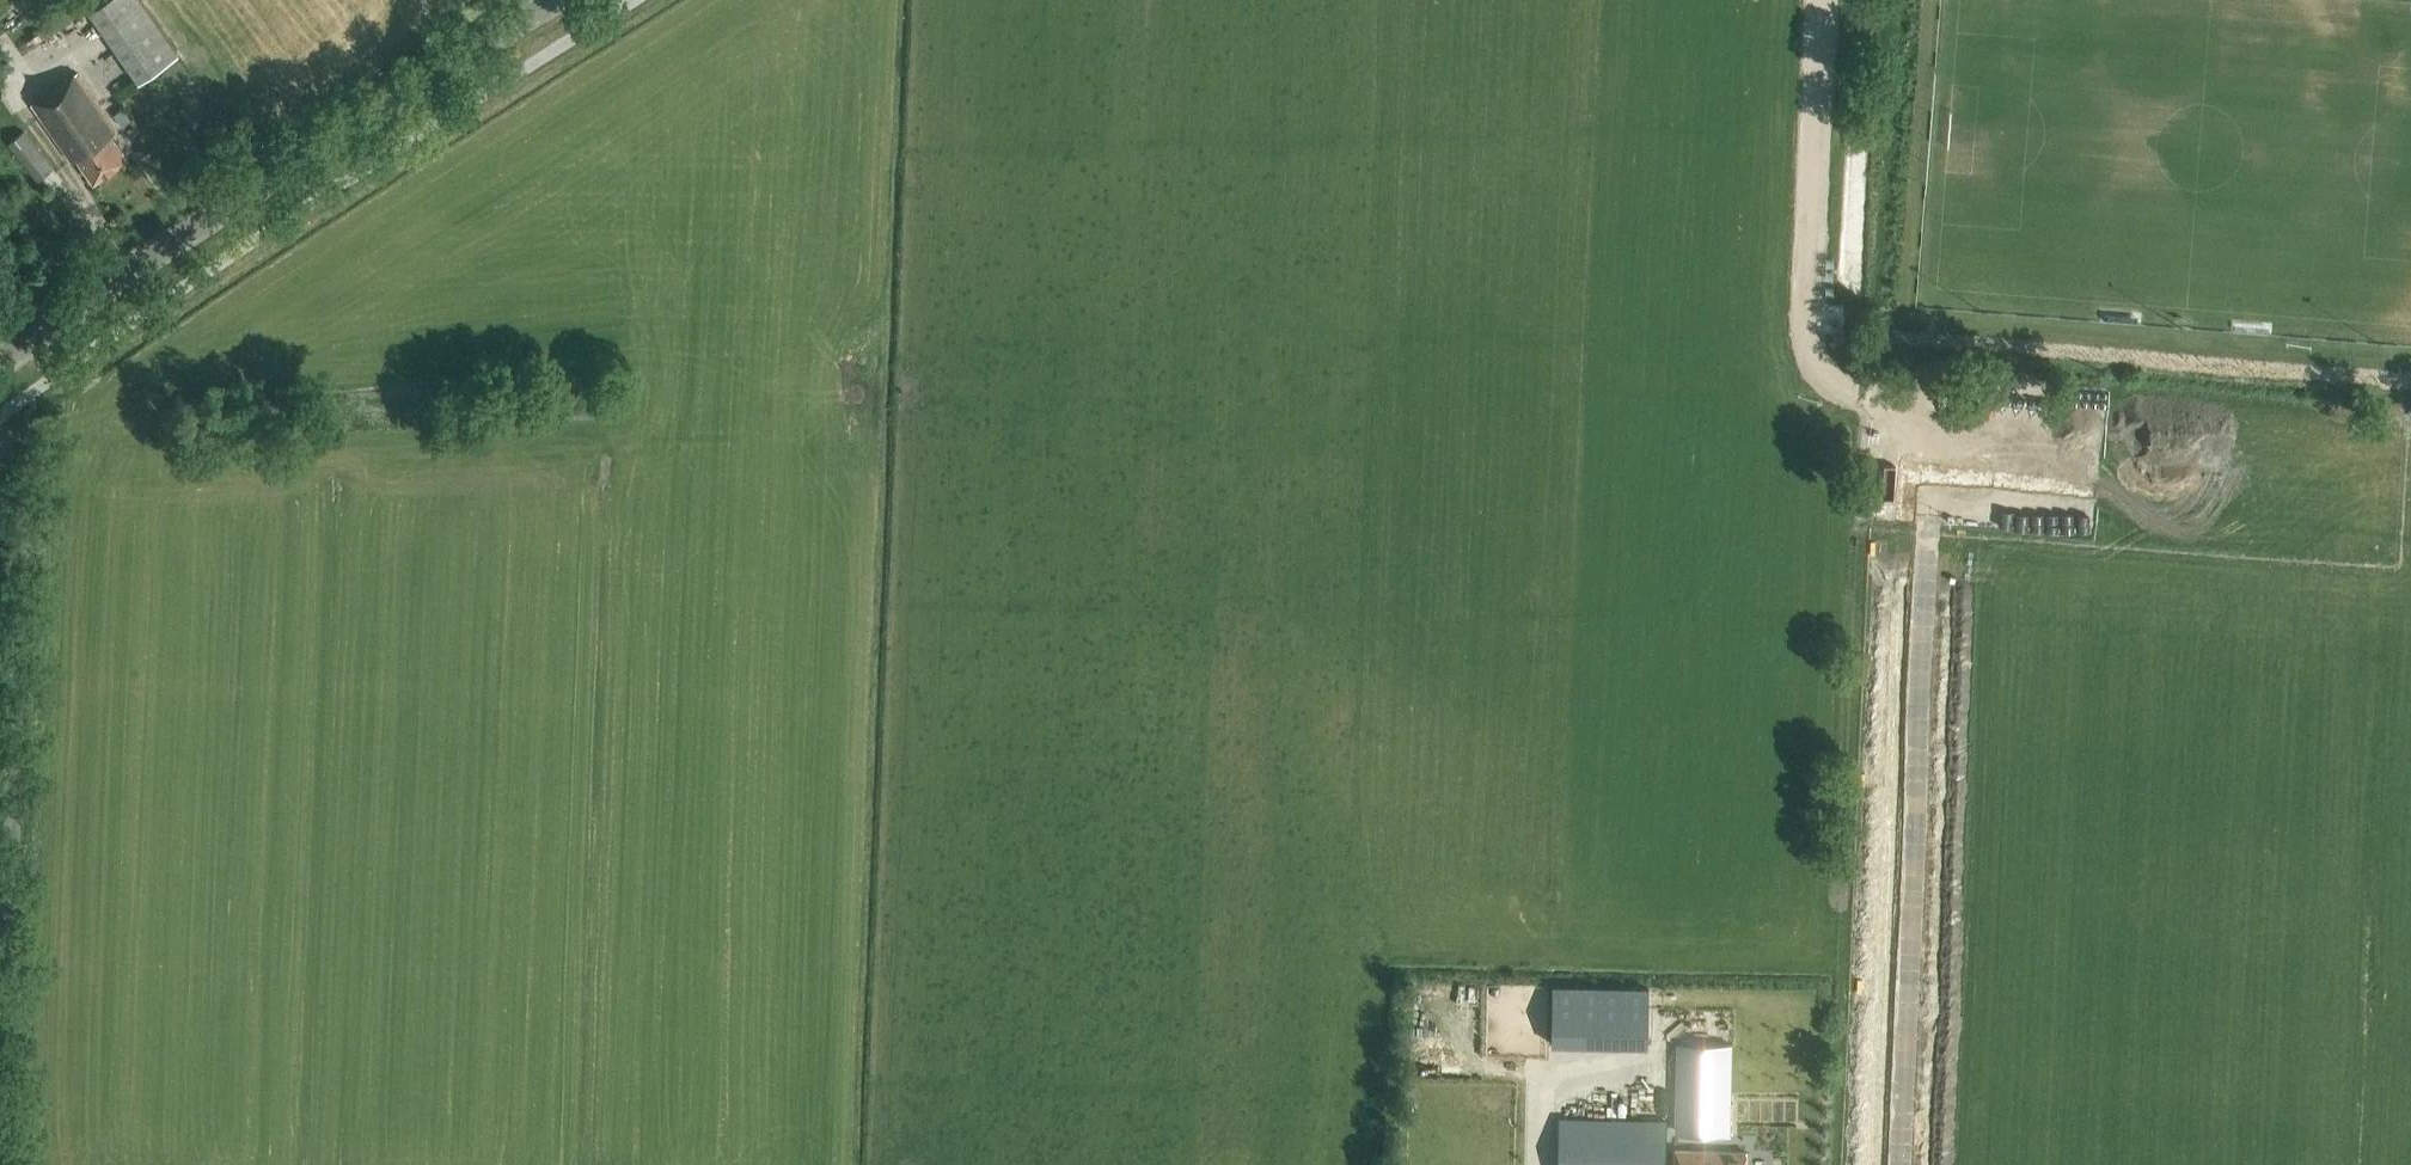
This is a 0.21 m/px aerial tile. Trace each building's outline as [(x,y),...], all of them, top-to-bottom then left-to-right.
[(178,56),(140,0),(107,0),(90,12),(139,83),(178,56)] [(106,119),(74,74),(31,104),(71,161),(76,158),(93,182),(126,159),(110,135),(131,120),(124,110),(125,109),(116,97),(106,104),(114,114),(106,119)] [(10,123),(0,131),(0,133),(8,143),(7,144),(36,182),(53,168),(24,131),(19,135),(10,123)] [(1648,1047),(1649,989),(1554,987),(1553,1045),(1648,1047)] [(1559,1164),(1746,1164),(1746,1152),(1728,1152),(1731,1045),(1678,1044),(1677,1122),(1560,1120),(1559,1164)]
